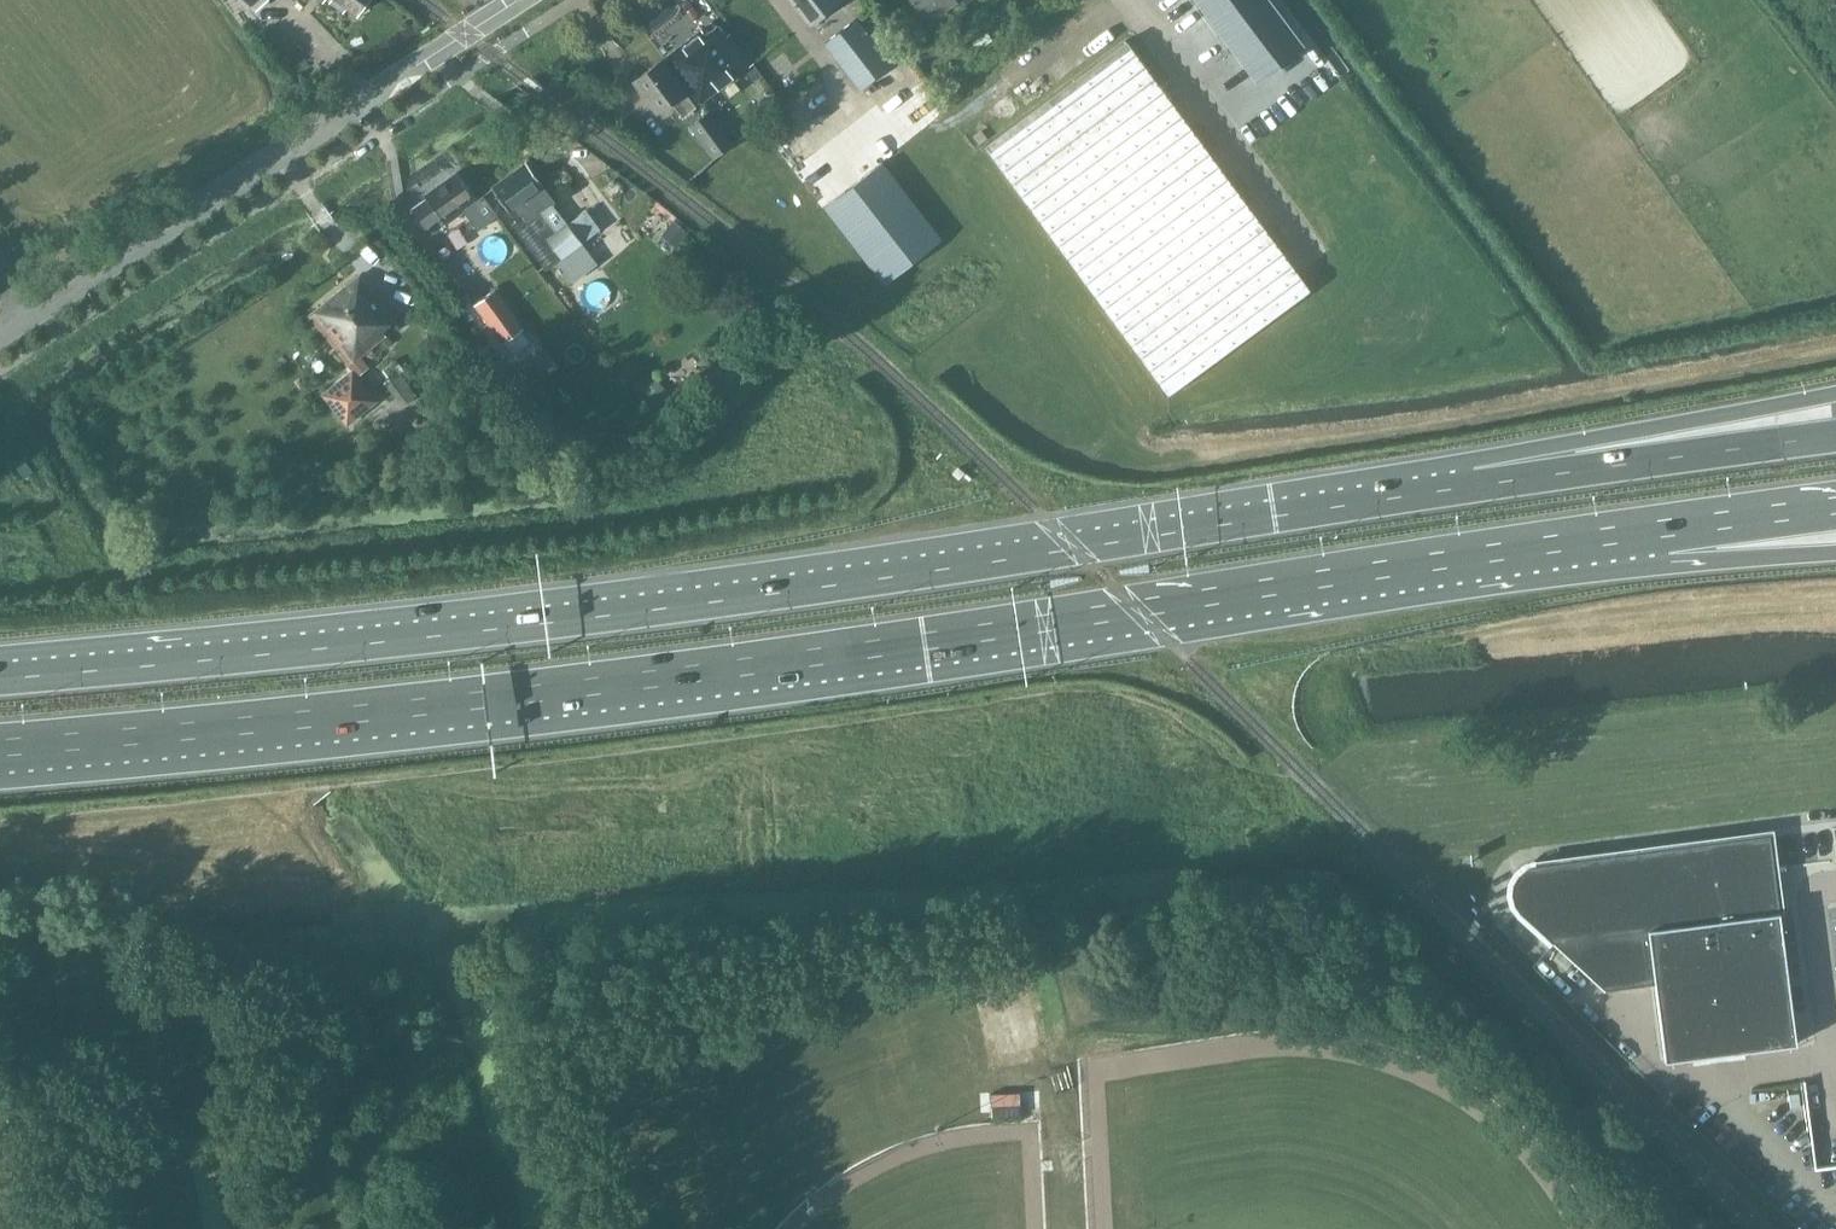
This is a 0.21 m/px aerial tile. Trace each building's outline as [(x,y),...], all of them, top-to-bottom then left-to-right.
[(264,3),(266,0),(242,0),(256,12),(264,3)] [(332,4),(342,11),(346,10),(348,8),(357,15),(368,0),(332,0),(332,4)] [(841,1),(840,0),(792,0),(811,24),(841,1)] [(926,25),(956,4),(953,0),(908,0),(926,25)] [(1257,80),(1272,69),(1273,69),(1288,57),(1303,45),(1269,0),(1197,0),(1257,80)] [(861,89),(892,65),(856,19),(826,43),(861,89)] [(992,19),(977,28),(984,39),(999,30),(992,19)] [(701,103),(753,63),(741,47),(737,50),(718,25),(706,34),(703,29),(667,58),(701,103)] [(1167,394),(1172,390),(1307,288),(1125,43),(984,147),(1167,394)] [(695,108),(661,60),(633,81),(656,112),(670,102),(681,118),(695,108)] [(707,114),(691,125),(713,155),(730,144),(707,114)] [(883,162),(825,207),(885,284),(942,239),(883,162)] [(495,188),(518,219),(511,225),(545,271),(556,263),(569,281),(594,262),(581,244),(599,231),(585,213),(568,226),(567,224),(555,233),(542,215),(558,202),(529,163),(495,188)] [(500,238),(511,230),(485,197),(479,200),(458,172),(426,195),(429,200),(424,204),(422,201),(413,208),(415,210),(413,211),(425,228),(441,217),(446,225),(475,206),(500,238)] [(688,234),(672,222),(656,234),(672,246),(688,234)] [(384,331),(397,321),(361,275),(310,316),(353,370),(359,377),(370,367),(361,356),(387,335),(384,331)] [(523,330),(494,291),(474,306),(502,345),(523,330)] [(401,373),(394,364),(384,370),(391,379),(385,383),(397,398),(402,395),(408,403),(418,396),(412,388),(401,373)] [(347,423),(376,400),(359,377),(353,370),(324,393),(347,423)] [(1520,912),(1604,990),(1655,983),(1666,1061),(1797,1044),(1785,950),(1795,937),(1783,928),(1770,835),(1535,865),(1532,866),(1528,867),(1525,869),(1522,871),(1520,873),(1518,876),(1516,878),(1515,879),(1514,881),(1513,884),(1513,886),(1512,888),(1512,890),(1512,893),(1512,896),(1513,899),(1513,900),(1515,904),(1516,907),(1518,910),(1520,912)] [(1163,1036),(1144,1040),(1145,1044),(1164,1040),(1163,1036)]
